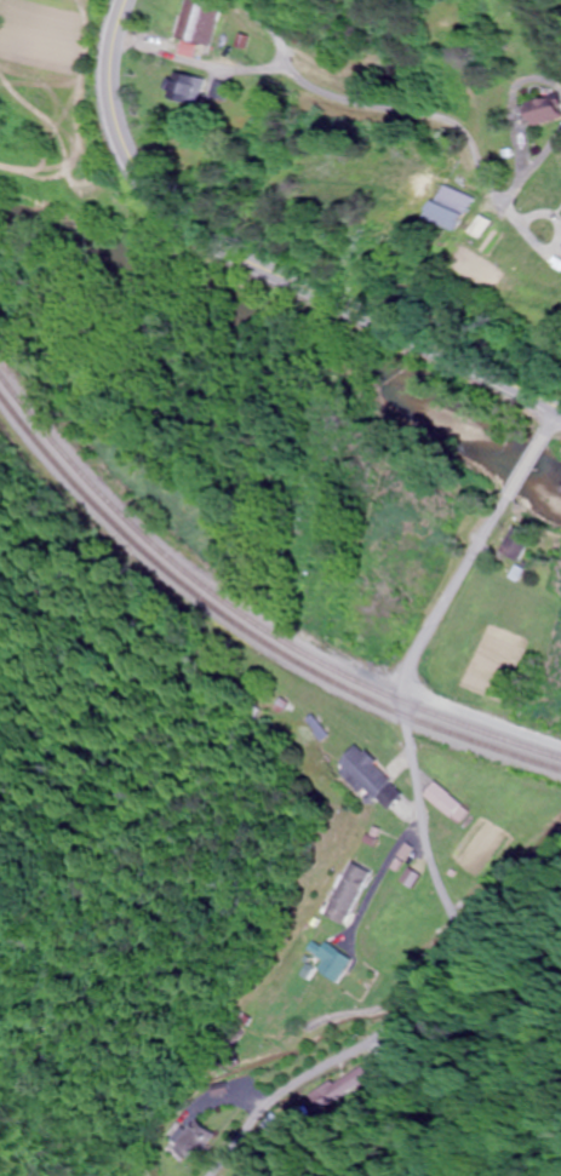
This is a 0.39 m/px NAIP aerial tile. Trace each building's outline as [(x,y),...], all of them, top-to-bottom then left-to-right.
[(207,46),(217,11),(209,9),(211,0),(186,0),(176,37),(207,46)] [(200,79),(169,72),(164,94),(195,102),(200,79)] [(557,96),(532,104),(540,126),(560,119),(560,107),(557,96)] [(435,218),(466,231),(480,198),(449,185),(435,218)] [(523,562),(537,537),(518,527),(504,552),(523,562)] [(384,814),(404,793),(352,744),(332,765),(384,814)] [(425,795),(460,824),(470,811),(436,782),(425,795)] [(370,873),(349,863),(324,916),(346,926),(370,873)] [(337,983),(352,961),(325,942),(317,954),(325,959),(317,970),(337,983)] [(190,1161),(215,1138),(200,1122),(175,1144),(190,1161)]
